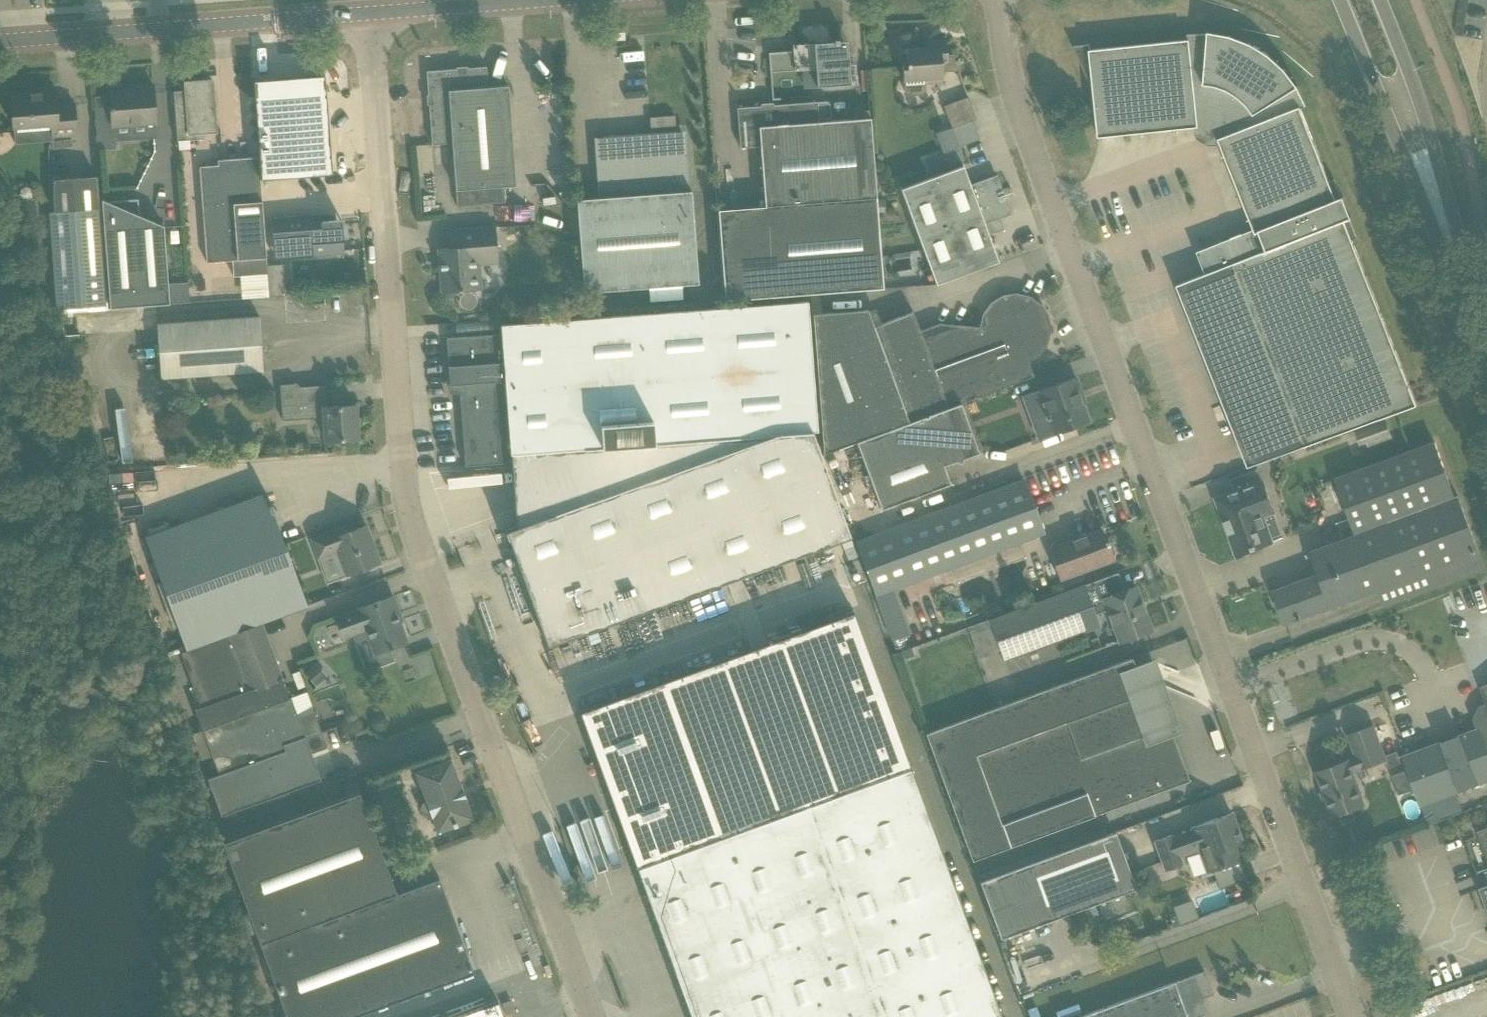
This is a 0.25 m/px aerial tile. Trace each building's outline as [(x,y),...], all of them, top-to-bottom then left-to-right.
[(1177,285),(1212,376),(1382,315),(1352,240),(1357,238),(1334,179),(1329,181),(1301,108),(1306,107),(1297,88),(1298,87),(1297,85),(1285,69),(1268,54),(1267,56),(1250,46),(1251,44),(1230,36),(1210,32),(1208,32),(1208,34),(1187,34),(1188,40),(1091,50),(1090,44),(1074,46),(1074,47),(1094,91),(1098,137),(1198,127),(1219,140),(1255,233),(1202,254),(1209,273),(1177,285)] [(905,92),(909,95),(923,94),(926,91),(925,83),(943,82),(942,72),(959,71),(952,54),(947,55),(946,40),(933,41),(933,47),(906,49),(907,66),(902,66),(903,81),(905,92)] [(815,49),(769,53),(770,73),(800,70),(815,69),(817,87),(850,84),(847,41),(814,43),(814,45),(815,49)] [(467,68),(426,71),(431,134),(432,144),(452,143),(456,191),(476,189),(504,187),(516,186),(508,85),(488,87),(487,67),(467,68)] [(325,75),(253,80),(255,101),(258,148),(261,180),(332,174),(325,75)] [(174,91),(177,141),(204,139),(203,132),(216,131),(212,80),(185,82),(185,90),(174,91)] [(138,90),(110,92),(111,106),(95,107),(98,149),(115,149),(113,125),(156,122),(153,85),(137,86),(138,90)] [(12,96),(15,144),(53,141),(53,136),(76,134),(74,104),(56,105),(55,92),(12,96)] [(943,106),(952,129),(976,119),(968,97),(943,106)] [(765,206),(720,210),(726,299),(883,287),(876,198),(872,138),(870,118),(819,122),(818,118),(831,117),(830,103),(827,101),(817,102),(737,108),(739,128),(740,148),(760,146),(765,206)] [(870,106),(857,107),(857,118),(870,117),(870,106)] [(576,199),(583,292),(698,283),(691,191),(690,191),(687,160),(686,140),(682,140),(677,136),(676,131),(603,137),(603,141),(599,147),(595,147),(598,197),(576,199)] [(959,148),(927,160),(931,173),(963,161),(959,148)] [(901,189),(936,284),(998,261),(984,224),(1011,214),(1005,198),(1003,199),(1000,192),(1003,191),(997,175),(970,185),(963,166),(901,189)] [(50,212),(57,309),(105,305),(98,208),(96,176),(51,179),(53,212),(50,212)] [(476,189),(456,191),(457,206),(505,203),(504,187),(476,189)] [(168,283),(163,226),(139,215),(138,199),(106,201),(102,199),(110,308),(189,302),(187,282),(168,283)] [(886,201),(877,202),(878,213),(886,212),(886,201)] [(285,224),(272,225),(274,250),(274,258),(344,253),(344,251),(342,231),(337,231),(337,220),(322,221),(322,215),(302,217),(285,218),(285,224)] [(449,248),(440,249),(443,292),(452,291),(461,296),(460,298),(460,299),(460,300),(460,302),(460,303),(461,304),(462,306),(463,307),(464,308),(465,308),(466,309),(468,309),(469,309),(471,308),(472,308),(473,307),(474,306),(475,305),(476,304),(476,303),(477,301),(477,300),(476,298),(476,297),(475,296),(474,295),(473,294),(472,293),(471,292),(472,290),(476,290),(482,289),(480,266),(498,265),(497,257),(495,227),(448,231),(449,248)] [(812,316),(822,453),(856,442),(960,403),(1033,376),(1027,358),(1038,354),(1050,330),(1040,305),(1027,299),(1022,310),(1017,307),(1009,310),(1005,298),(991,303),(980,327),(939,324),(920,331),(913,312),(894,319),(876,325),(871,312),(812,316)] [(506,531),(547,645),(850,537),(820,453),(822,453),(812,316),(808,316),(807,301),(501,324),(501,334),(447,338),(450,385),(459,384),(465,466),(512,462),(511,454),(583,448),(600,497),(506,531)] [(1382,315),(1212,376),(1248,468),(1417,405),(1382,315)] [(157,324),(161,378),(263,370),(259,317),(157,324)] [(1024,396),(1039,438),(1087,420),(1072,379),(1024,396)] [(324,417),(325,441),(358,438),(355,404),(324,407),(323,387),(325,387),(325,385),(298,387),(295,384),(280,385),(282,420),(324,417)] [(856,442),(881,509),(950,484),(944,465),(979,452),(960,403),(856,442)] [(1385,420),(1354,431),(1359,445),(1367,443),(1368,447),(1393,438),(1385,420)] [(1273,591),(1286,624),(1378,590),(1384,606),(1485,569),(1459,497),(1456,498),(1435,442),(1336,478),(1356,535),(1311,551),(1319,574),(1273,591)] [(855,541),(875,596),(1044,534),(1023,479),(855,541)] [(1218,500),(1238,555),(1271,543),(1261,515),(1274,510),(1264,483),(1218,500)] [(186,650),(263,621),(307,605),(263,486),(245,493),(247,500),(145,537),(186,650)] [(532,493),(533,507),(546,505),(544,492),(532,493)] [(346,526),(311,539),(318,558),(337,550),(346,575),(380,562),(366,525),(348,532),(346,526)] [(1101,530),(1049,549),(1060,579),(1114,559),(1113,557),(1114,553),(1113,547),(1109,545),(1107,540),(1105,541),(1101,530)] [(1124,591),(1117,573),(989,620),(990,623),(1003,660),(1098,625),(1094,615),(1107,610),(1119,642),(1151,630),(1135,586),(1124,591)] [(367,629),(376,653),(406,642),(399,622),(401,621),(392,596),(359,609),(360,610),(337,618),(343,637),(367,629)] [(853,612),(580,712),(636,867),(691,1016),(1002,1016),(910,767),(853,612)] [(186,650),(180,652),(201,708),(195,710),(202,730),(291,697),(263,621),(186,650)] [(925,734),(938,769),(1144,693),(1132,658),(925,734)] [(316,663),(304,674),(316,686),(327,675),(316,663)] [(938,769),(972,861),(1010,847),(1002,824),(1086,793),(1094,816),(1189,781),(1169,725),(1158,729),(1144,693),(938,769)] [(218,774),(207,778),(220,816),(321,780),(311,753),(327,747),(313,709),(297,715),(291,697),(202,730),(218,774)] [(1403,756),(1408,770),(1415,789),(1421,805),(1486,781),(1486,714),(1474,719),(1477,729),(1403,756)] [(1318,772),(1334,815),(1355,807),(1352,799),(1360,797),(1351,772),(1385,760),(1372,727),(1350,735),(1358,758),(1318,772)] [(1385,755),(1389,767),(1402,763),(1397,751),(1385,755)] [(431,815),(437,832),(473,819),(451,758),(415,771),(426,801),(424,802),(423,803),(421,806),(420,808),(421,811),(422,813),(425,816),(427,816),(429,816),(431,815)] [(370,774),(356,779),(368,810),(382,805),(370,774)] [(288,1016),(352,1016),(474,972),(438,877),(396,892),(359,792),(223,842),(288,1016)] [(1171,835),(1154,841),(1165,870),(1182,864),(1178,856),(1188,852),(1196,875),(1200,880),(1213,875),(1212,870),(1239,860),(1242,860),(1237,845),(1242,842),(1231,812),(1191,827),(1192,830),(1172,838),(1171,835)] [(1477,831),(1486,857),(1486,827),(1477,831)] [(979,882),(1000,938),(1097,902),(1102,915),(1117,910),(1113,897),(1123,893),(1125,899),(1137,895),(1134,889),(1136,888),(1115,832),(979,882)] [(1095,906),(1084,910),(1087,919),(1098,914),(1095,906)] [(1078,1016),(1197,1016),(1205,1014),(1201,1002),(1203,998),(1209,995),(1211,991),(1204,971),(1099,1009),(1078,1016)] [(511,1000),(502,1003),(506,1015),(515,1012),(511,1000)] [(498,1001),(455,1016),(504,1016),(498,1001)]
